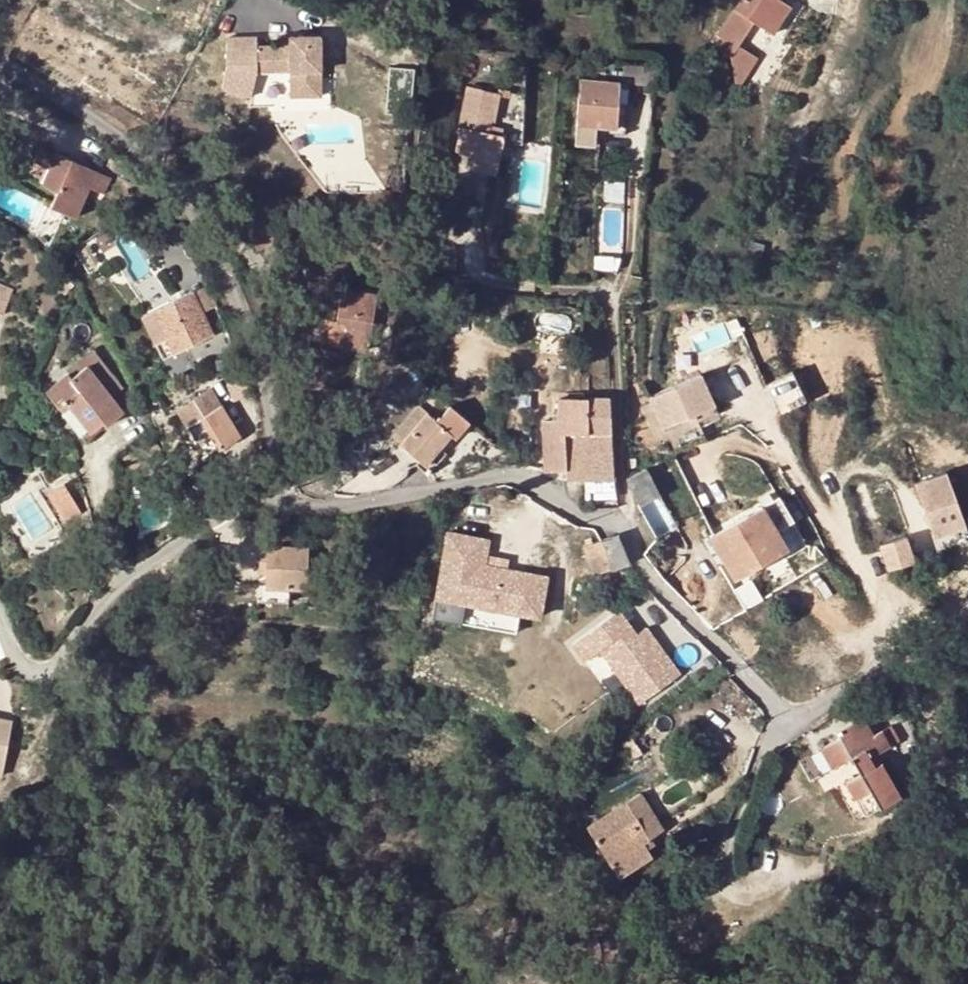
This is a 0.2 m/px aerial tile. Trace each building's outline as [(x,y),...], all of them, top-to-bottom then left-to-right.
[(717,34),(724,40),(730,43),(735,34),(741,38),(753,20),(770,31),(788,3),(783,0),(739,0),(717,34)] [(321,95),(321,40),(306,40),(306,33),(276,33),(276,42),(254,42),(254,34),(224,34),(224,38),(224,67),(220,87),(247,95),(254,71),(289,70),(289,95),(321,95)] [(737,44),(741,38),(735,34),(730,43),(724,40),(719,47),(730,55),(736,87),(755,57),(737,44)] [(623,62),(602,60),(601,79),(580,78),(574,140),(594,143),(596,125),(605,125),(616,126),(616,133),(623,134),(627,82),(621,80),(623,62)] [(621,80),(627,82),(652,83),(653,65),(623,62),(621,80)] [(467,86),(455,150),(470,153),(491,156),(499,157),(503,133),(486,130),(488,118),(492,119),(496,91),(467,86)] [(27,174),(59,190),(74,160),(41,143),(27,174)] [(488,173),(491,156),(470,153),(468,169),(488,173)] [(111,176),(74,160),(59,190),(53,206),(77,218),(90,191),(92,187),(94,187),(104,192),(111,176)] [(456,247),(441,245),(441,249),(439,265),(454,267),(456,247)] [(4,311),(12,290),(0,285),(0,310),(4,311)] [(341,287),(336,318),(336,320),(344,321),(340,343),(367,346),(375,292),(341,287)] [(191,291),(143,313),(145,318),(163,356),(212,335),(191,291)] [(321,339),(340,343),(344,321),(336,320),(336,318),(324,316),(321,339)] [(65,367),(68,372),(70,374),(85,363),(111,397),(122,388),(92,347),(82,354),(65,367)] [(122,413),(111,397),(85,363),(70,374),(68,372),(46,388),(58,404),(67,399),(90,431),(103,421),(106,424),(122,413)] [(769,383),(782,410),(803,400),(791,373),(769,383)] [(647,397),(663,436),(704,421),(698,407),(711,402),(700,376),(647,397)] [(608,432),(609,432),(607,395),(587,396),(587,432),(588,439),(563,439),(563,448),(562,467),(560,472),(560,473),(560,479),(611,476),(610,458),(609,438),(608,438),(608,432)] [(559,432),(587,432),(587,396),(559,398),(559,432)] [(93,435),(90,431),(67,399),(58,404),(66,414),(85,441),(93,435)] [(222,404),(187,421),(195,435),(208,427),(218,445),(238,437),(222,404)] [(402,442),(420,458),(416,463),(427,472),(444,451),(439,446),(451,432),(456,436),(469,422),(450,405),(437,420),(427,412),(418,404),(393,434),(402,442)] [(160,424),(165,433),(175,428),(170,418),(160,424)] [(541,471),(560,473),(560,472),(562,467),(563,448),(543,447),(541,471)] [(639,503),(660,492),(646,466),(625,476),(639,503)] [(611,476),(560,479),(560,486),(583,485),(584,498),(612,496),(611,476)] [(919,488),(934,544),(966,535),(951,480),(919,488)] [(52,482),(39,489),(42,495),(58,527),(72,519),(52,482)] [(778,494),(711,536),(734,578),(786,547),(776,529),(793,519),(778,494)] [(282,512),(279,520),(287,522),(290,514),(282,512)] [(540,613),(547,573),(483,563),(487,538),(447,532),(437,597),(521,610),(540,613)] [(610,565),(627,560),(617,532),(601,537),(610,565)] [(593,570),(610,565),(601,537),(585,542),(593,570)] [(879,545),(885,572),(912,565),(905,539),(879,545)] [(307,545),(258,543),(258,557),(265,558),(265,568),(265,583),(258,583),(257,597),(288,599),(288,585),(306,586),(307,545)] [(518,630),(521,610),(437,597),(434,617),(518,630)] [(639,699),(680,669),(668,653),(658,659),(637,630),(619,606),(572,640),(585,657),(600,646),(639,699)] [(658,659),(668,653),(646,623),(637,630),(658,659)] [(839,736),(850,756),(859,772),(845,779),(864,813),(899,793),(880,759),(874,763),(870,755),(876,752),(888,745),(879,729),(873,733),(861,715),(835,730),(839,736)] [(3,763),(11,720),(0,718),(0,762),(3,763)] [(850,756),(839,736),(821,747),(832,766),(850,756)] [(874,763),(880,759),(876,752),(870,755),(874,763)] [(653,852),(648,845),(644,838),(650,834),(662,827),(639,790),(587,822),(618,873),(653,852)] [(654,841),(650,834),(644,838),(648,845),(654,841)] [(597,900),(622,891),(602,884),(597,900)]
